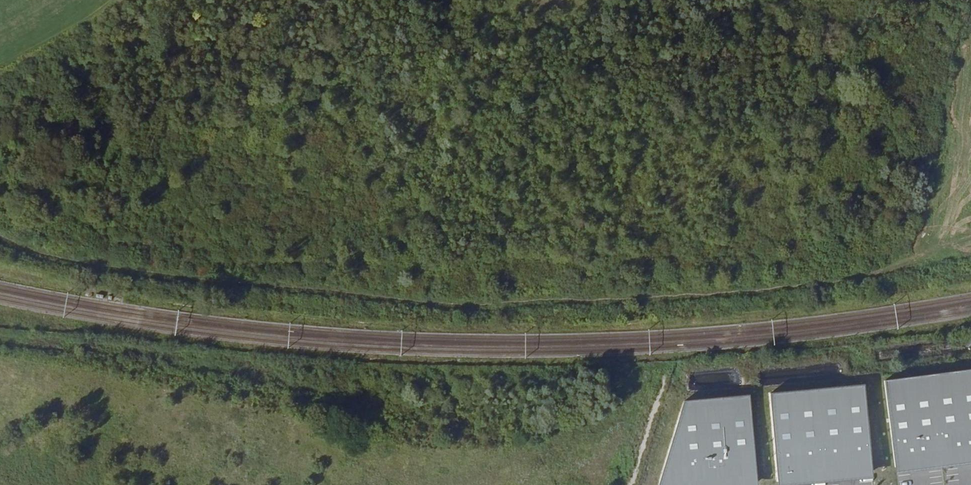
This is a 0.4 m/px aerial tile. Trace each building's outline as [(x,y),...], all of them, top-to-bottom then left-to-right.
[(895,474),(970,461),(970,373),(880,388),(895,474)] [(867,383),(770,392),(779,482),(876,472),(867,383)] [(656,484),(680,484),(757,479),(749,394),(683,399),(656,484)]
